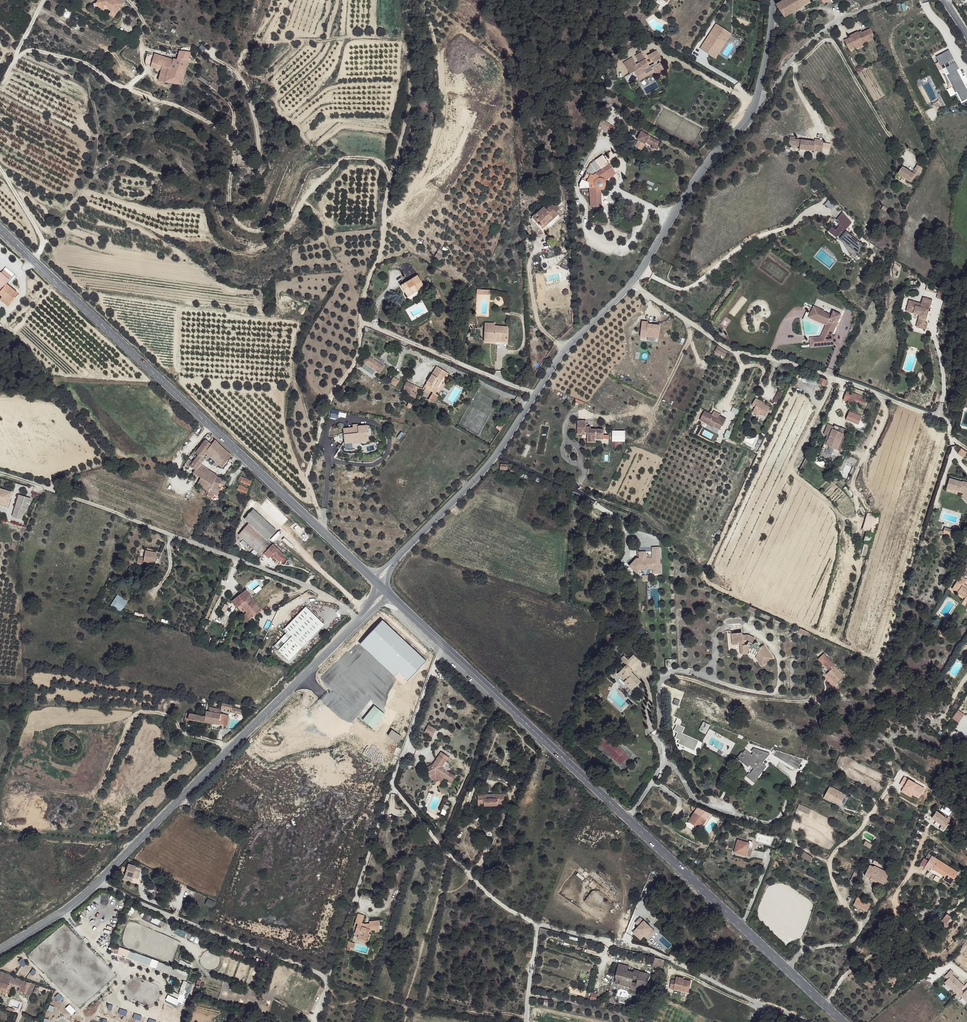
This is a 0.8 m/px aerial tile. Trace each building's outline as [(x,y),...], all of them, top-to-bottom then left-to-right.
[(93,5),(102,12),(101,5),(98,3),(100,0),(97,0),(93,5)] [(98,3),(101,5),(102,12),(108,10),(111,12),(116,15),(120,8),(112,2),(112,0),(100,0),(98,3)] [(776,6),(783,18),(811,3),(809,0),(787,0),(776,6)] [(706,39),(702,45),(708,49),(710,45),(713,47),(710,51),(716,55),(721,49),(718,47),(724,38),(727,40),(733,30),(719,20),(712,30),(715,32),(709,41),(706,39)] [(712,30),(706,39),(709,41),(715,32),(712,30)] [(858,35),(857,33),(857,32),(848,35),(849,37),(843,40),(847,50),(854,47),(853,46),(861,43),(862,44),(874,39),(870,30),(861,34),(858,35)] [(724,38),(718,47),(721,49),(727,40),(724,38)] [(652,66),(652,68),(653,70),(662,65),(658,59),(656,60),(654,57),(659,54),(655,47),(646,52),(648,56),(650,55),(652,60),(648,63),(640,48),(633,52),(635,55),(636,55),(638,58),(634,60),(633,57),(624,62),(628,69),(632,67),(635,72),(643,68),(644,71),(652,66)] [(153,56),(147,53),(145,61),(145,65),(161,71),(158,82),(181,85),(190,51),(179,50),(177,59),(173,58),(172,60),(153,54),(153,56)] [(935,58),(940,67),(954,59),(949,50),(935,58)] [(624,62),(633,57),(631,53),(622,58),(624,62)] [(966,100),(966,87),(966,84),(957,62),(945,68),(948,75),(947,76),(952,88),(947,90),(950,97),(957,94),(961,103),(966,100)] [(637,77),(652,68),(652,66),(644,71),(643,68),(635,72),(637,77)] [(230,73),(225,80),(230,84),(235,76),(230,73)] [(213,82),(209,86),(216,92),(220,87),(213,82)] [(603,121),(599,129),(607,133),(611,124),(603,121)] [(660,129),(651,125),(649,128),(652,129),(648,137),(649,138),(646,145),(653,149),(657,140),(664,143),(665,141),(669,143),(671,139),(658,133),(660,129)] [(800,135),(795,134),(794,141),(799,141),(798,143),(805,144),(805,146),(819,148),(819,145),(826,146),(827,146),(828,138),(820,137),(819,139),(800,137),(800,135)] [(609,174),(620,168),(610,149),(597,157),(591,167),(589,175),(597,178),(595,201),(605,202),(607,185),(609,184),(611,181),(611,178),(610,176),(609,174)] [(919,165),(912,170),(916,173),(924,168),(919,165)] [(908,174),(899,167),(894,174),(905,182),(909,178),(912,181),(918,174),(916,173),(912,170),(908,174)] [(543,209),(541,207),(533,213),(535,215),(533,218),(536,221),(534,223),(537,225),(534,228),(538,231),(543,226),(541,224),(543,223),(541,220),(547,216),(549,218),(553,213),(546,206),(543,209)] [(856,255),(863,246),(845,232),(852,222),(842,213),(837,220),(841,223),(835,230),(831,227),(828,232),(853,251),(851,254),(857,259),(859,257),(856,255)] [(443,255),(436,252),(434,256),(441,260),(443,255)] [(14,274),(5,267),(1,272),(9,279),(14,274)] [(0,272),(0,289),(0,290),(0,296),(1,297),(9,303),(11,304),(15,299),(20,294),(6,283),(9,279),(1,272),(0,272)] [(414,274),(398,284),(403,296),(420,286),(414,274)] [(937,288),(933,296),(940,299),(944,292),(937,288)] [(0,299),(0,301),(8,307),(9,303),(1,297),(0,299)] [(916,304),(902,301),(898,313),(913,316),(910,328),(922,330),(929,301),(918,299),(916,304)] [(824,311),(813,306),(810,313),(808,312),(806,316),(825,325),(820,337),(809,338),(810,347),(835,345),(834,339),(825,339),(827,334),(831,336),(835,327),(835,326),(836,324),(840,315),(833,311),(831,315),(823,312),(824,311)] [(659,339),(660,326),(648,325),(648,322),(641,322),(640,338),(659,339)] [(496,323),(487,323),(486,340),(508,342),(510,326),(499,325),(496,323)] [(721,356),(723,353),(724,351),(718,347),(715,351),(721,356)] [(381,368),(370,359),(365,365),(376,374),(381,368)] [(450,367),(440,361),(437,366),(435,364),(423,384),(433,389),(435,391),(438,384),(436,382),(439,378),(442,379),(448,372),(450,367)] [(393,376),(389,382),(396,386),(399,379),(393,376)] [(820,378),(818,384),(825,386),(827,381),(820,378)] [(403,387),(412,391),(414,384),(406,380),(403,387)] [(435,391),(433,389),(428,397),(435,402),(439,393),(435,391)] [(847,391),(844,401),(854,405),(855,401),(856,400),(865,403),(867,399),(847,391)] [(755,407),(753,411),(760,414),(765,417),(770,409),(758,402),(759,402),(755,399),(752,406),(755,407)] [(703,412),(698,422),(711,429),(714,424),(721,428),(724,421),(718,417),(716,419),(703,412)] [(847,414),(845,418),(857,424),(859,419),(847,414)] [(579,435),(583,435),(583,431),(587,431),(586,433),(588,433),(588,436),(588,443),(596,443),(597,440),(604,440),(605,431),(592,431),(592,429),(587,428),(587,422),(579,422),(579,435)] [(355,424),(340,427),(343,439),(360,435),(360,437),(362,438),(365,438),(366,436),(367,434),(365,426),(357,428),(355,424)] [(844,434),(835,430),(829,427),(825,437),(829,439),(824,450),(835,454),(844,434)] [(612,440),(625,440),(625,429),(612,429),(612,440)] [(230,456),(214,441),(211,445),(207,441),(196,453),(199,455),(194,461),(199,465),(205,458),(202,456),(206,453),(221,466),(230,456)] [(958,453),(964,457),(966,453),(966,452),(962,448),(958,453)] [(193,463),(190,461),(187,466),(189,468),(190,466),(194,470),(199,465),(194,461),(193,463)] [(217,475),(199,465),(194,470),(193,473),(199,477),(196,484),(208,492),(217,475)] [(222,480),(217,475),(208,492),(207,495),(212,500),(216,497),(221,489),(218,487),(222,480)] [(253,481),(243,478),(241,482),(250,487),(253,481)] [(964,493),(966,497),(966,483),(962,482),(949,479),(947,488),(964,493)] [(249,489),(239,485),(238,490),(244,493),(247,494),(249,489)] [(0,489),(0,504),(5,506),(10,492),(0,489)] [(29,499),(17,495),(14,507),(26,510),(29,499)] [(275,528),(248,511),(242,521),(246,524),(268,538),(275,528)] [(268,538),(246,524),(237,537),(262,554),(264,551),(271,540),(268,538)] [(941,526),(940,529),(953,534),(956,528),(945,524),(944,527),(941,526)] [(288,551),(271,540),(264,551),(271,555),(274,551),(284,558),(288,551)] [(653,573),(662,572),(660,545),(652,546),(652,556),(647,556),(647,549),(639,550),(639,556),(632,557),(633,573),(641,573),(641,568),(652,567),(653,573)] [(156,552),(145,551),(143,561),(154,563),(156,552)] [(952,589),(966,597),(966,598),(966,589),(963,586),(964,584),(966,579),(960,575),(952,589)] [(229,599),(234,606),(240,602),(249,595),(244,587),(229,599)] [(116,594),(110,606),(121,611),(127,599),(116,594)] [(250,616),(259,608),(249,595),(240,602),(245,609),(250,616)] [(245,609),(240,602),(234,606),(237,610),(239,613),(245,609)] [(325,624),(306,607),(284,630),(288,633),(292,637),(279,650),(290,661),(325,624)] [(245,609),(239,613),(245,620),(250,616),(245,609)] [(426,661),(382,620),(360,644),(394,676),(398,672),(407,681),(426,661)] [(274,646),(279,650),(292,637),(288,633),(274,646)] [(741,634),(731,635),(732,647),(738,646),(738,644),(743,643),(742,638),(741,634)] [(742,638),(743,643),(743,646),(743,648),(745,647),(747,643),(753,645),(756,640),(749,637),(742,638)] [(745,647),(743,648),(744,653),(748,653),(748,654),(757,657),(765,666),(770,663),(767,660),(772,657),(764,647),(761,649),(758,648),(758,647),(757,646),(756,645),(755,645),(753,646),(753,645),(747,643),(745,647)] [(744,653),(743,648),(739,648),(739,657),(748,656),(748,654),(748,653),(744,653)] [(627,665),(618,674),(633,689),(641,681),(632,672),(629,669),(630,668),(639,660),(634,655),(629,660),(625,656),(621,659),(627,665)] [(334,656),(305,685),(309,689),(338,660),(334,656)] [(757,657),(756,660),(762,668),(765,666),(757,657)] [(824,664),(830,670),(827,673),(836,683),(844,675),(834,666),(835,665),(829,659),(824,664)] [(384,714),(374,706),(363,721),(373,728),(384,714)] [(952,718),(959,722),(964,713),(957,709),(952,718)] [(209,712),(206,711),(206,715),(206,722),(219,724),(221,714),(209,712)] [(206,715),(186,712),(184,720),(188,721),(189,718),(206,722),(206,715)] [(229,715),(221,714),(219,724),(227,726),(229,715)] [(699,729),(705,731),(709,724),(703,721),(699,729)] [(433,736),(436,728),(427,724),(424,732),(433,736)] [(392,730),(388,736),(398,742),(402,737),(392,730)] [(449,754),(441,749),(435,759),(426,764),(431,773),(437,771),(452,780),(456,774),(443,763),(449,754)] [(739,757),(748,764),(749,763),(755,768),(748,775),(755,781),(766,767),(761,762),(762,759),(759,757),(763,752),(756,749),(751,755),(745,750),(739,757)] [(827,785),(822,795),(829,798),(839,804),(844,794),(827,785)] [(486,791),(479,791),(480,803),(486,802),(487,804),(499,804),(499,802),(505,802),(505,791),(499,791),(499,795),(486,795),(486,791)] [(799,804),(797,810),(808,814),(811,808),(799,804)] [(698,807),(689,821),(698,827),(701,824),(704,825),(711,813),(698,807)] [(936,813),(932,819),(942,827),(940,829),(943,832),(950,823),(936,813)] [(738,840),(735,852),(750,857),(752,851),(750,850),(750,848),(748,847),(749,843),(738,840)] [(930,859),(924,867),(929,870),(931,868),(945,876),(948,878),(945,881),(951,885),(956,876),(955,875),(957,872),(935,858),(937,854),(931,850),(927,857),(930,859)] [(809,861),(813,857),(803,851),(800,855),(809,861)] [(844,858),(841,865),(850,869),(853,863),(844,858)] [(125,875),(138,879),(142,868),(128,864),(125,875)] [(865,876),(871,878),(877,881),(882,869),(876,867),(875,868),(873,867),(870,866),(865,876)] [(882,869),(877,881),(884,884),(889,873),(882,869)] [(653,896),(646,892),(641,901),(649,904),(653,896)] [(207,899),(205,904),(213,907),(214,901),(207,899)] [(865,905),(858,901),(856,900),(853,905),(854,905),(867,912),(870,903),(868,902),(867,902),(865,905)] [(131,906),(129,911),(137,914),(139,909),(131,906)] [(363,914),(356,912),(354,922),(356,922),(354,933),(357,934),(356,937),(367,940),(369,933),(370,929),(374,929),(375,930),(379,930),(378,919),(370,919),(369,923),(365,923),(362,921),(363,914)] [(163,927),(166,922),(144,913),(142,918),(163,927)] [(947,913),(942,918),(947,923),(952,918),(947,913)] [(640,918),(635,923),(639,926),(633,933),(638,938),(642,934),(644,936),(646,933),(650,936),(655,931),(640,918)] [(174,933),(184,937),(186,932),(176,928),(174,933)] [(349,941),(346,949),(352,951),(354,942),(349,941)] [(188,974),(157,962),(155,969),(185,981),(188,974)] [(559,970),(571,973),(573,966),(561,963),(559,970)] [(615,982),(620,983),(620,980),(632,983),(633,977),(637,979),(635,987),(644,989),(647,973),(636,970),(635,972),(633,972),(627,970),(628,966),(618,964),(615,977),(616,977),(615,982)] [(958,992),(961,987),(964,983),(951,974),(953,972),(949,969),(944,976),(947,978),(944,982),(958,992)] [(0,972),(0,992),(8,995),(14,977),(0,972)] [(26,981),(14,977),(13,981),(25,985),(26,981)] [(676,980),(672,979),(670,988),(674,989),(674,987),(681,988),(681,991),(689,992),(691,981),(684,980),(684,978),(676,977),(676,980)] [(965,990),(961,987),(958,992),(956,995),(960,997),(962,994),(966,997),(966,987),(965,990)]
